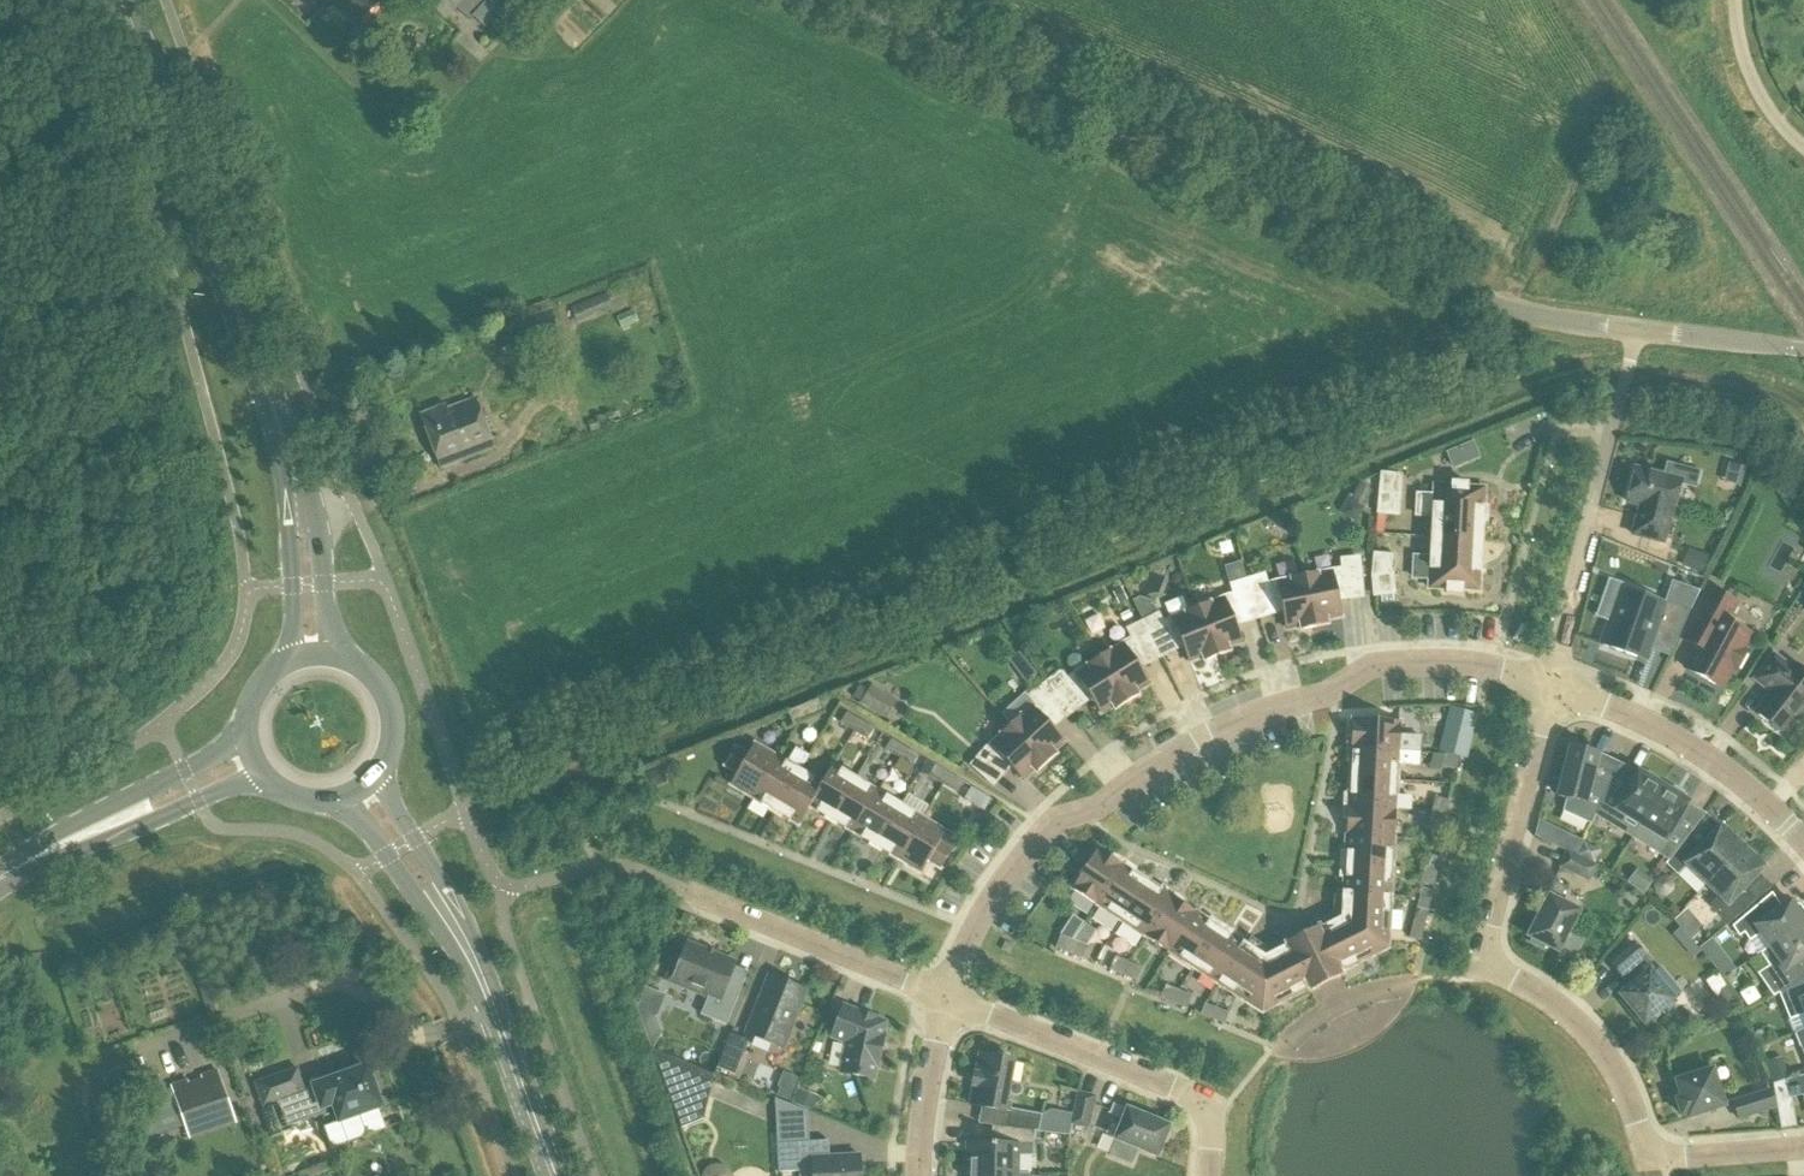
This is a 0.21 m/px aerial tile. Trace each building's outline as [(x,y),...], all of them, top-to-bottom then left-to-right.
[(331,1),(329,3),(357,28),(382,0),(332,0),(331,1)] [(491,0),(424,0),(445,19),(455,8),(470,21),(474,17),(485,28),(502,10),(491,0)] [(575,321),(613,307),(608,294),(570,308),(575,321)] [(495,448),(476,398),(448,408),(447,405),(420,415),(441,469),(495,448)] [(1673,513),(1681,480),(1635,468),(1626,501),(1640,504),(1632,534),(1663,542),(1670,512),(1673,513)] [(1397,514),(1399,494),(1401,475),(1382,474),(1378,512),(1397,514)] [(1431,536),(1482,539),(1483,519),(1486,520),(1486,507),(1484,507),(1485,487),(1467,487),(1467,483),(1452,482),(1451,486),(1434,485),(1433,495),(1417,494),(1416,514),(1432,515),(1431,536)] [(1364,509),(1372,492),(1360,485),(1351,502),(1364,509)] [(1481,559),(1482,539),(1431,536),(1430,557),(1414,556),(1413,577),(1429,578),(1428,588),(1446,589),(1446,593),(1461,593),(1461,590),(1479,591),(1480,571),(1483,571),(1484,559),(1481,559)] [(1374,594),(1393,593),(1392,573),(1393,556),(1375,554),(1373,575),(1374,594)] [(1304,575),(1314,627),(1327,624),(1327,620),(1342,617),(1338,598),(1362,596),(1358,558),(1342,559),(1342,569),(1332,570),(1317,573),(1317,572),(1304,575)] [(1314,627),(1304,575),(1291,578),(1276,581),(1266,584),(1263,575),(1248,580),(1258,617),(1281,610),(1285,629),(1300,626),(1301,629),(1314,627)] [(1235,624),(1258,617),(1248,580),(1231,584),(1234,594),(1224,597),(1210,602),(1197,607),(1217,656),(1229,651),(1228,647),(1242,642),(1235,624)] [(1664,603),(1620,587),(1600,644),(1646,660),(1656,630),(1661,628),(1679,634),(1691,608),(1666,599),(1664,603)] [(1737,668),(1745,652),(1741,650),(1750,633),(1741,628),(1743,624),(1726,615),(1733,601),(1709,588),(1697,612),(1711,619),(1685,668),(1721,687),(1732,666),(1737,668)] [(1132,601),(1143,622),(1157,614),(1152,602),(1139,598),(1132,601)] [(1204,661),(1217,656),(1197,607),(1185,612),(1171,618),(1162,623),(1157,614),(1143,622),(1160,656),(1182,645),(1189,663),(1203,657),(1204,661)] [(1139,667),(1160,656),(1143,622),(1128,629),(1132,638),(1123,642),(1110,650),(1098,657),(1127,702),(1138,695),(1136,691),(1149,683),(1139,667)] [(1773,654),(1754,679),(1771,692),(1755,712),(1784,734),(1797,717),(1802,721),(1803,718),(1803,672),(1793,663),(1790,667),(1773,654)] [(1115,709),(1127,702),(1098,657),(1087,664),(1087,665),(1074,673),(1066,679),(1060,672),(1047,682),(1070,712),(1090,698),(1100,714),(1113,706),(1115,709)] [(1051,727),(1070,712),(1047,682),(1025,699),(1031,706),(1020,716),(1020,715),(1010,724),(1046,763),(1056,754),(1053,751),(1065,741),(1051,727)] [(886,720),(897,701),(871,685),(860,704),(886,720)] [(818,699),(803,706),(808,718),(823,711),(818,699)] [(803,706),(788,712),(793,724),(808,718),(803,706)] [(847,712),(840,723),(854,732),(860,721),(847,712)] [(1347,748),(1420,752),(1421,737),(1399,736),(1400,722),(1352,719),(1351,737),(1348,737),(1347,748)] [(860,721),(854,732),(867,740),(874,729),(860,721)] [(1036,772),(1046,763),(1010,724),(1000,733),(1001,734),(989,744),(971,765),(993,784),(1009,766),(1022,780),(1033,769),(1036,772)] [(1453,727),(1446,754),(1460,758),(1463,744),(1468,746),(1472,732),(1453,727)] [(891,739),(885,750),(898,758),(905,747),(891,739)] [(752,798),(777,757),(754,743),(747,755),(735,748),(724,766),(737,773),(730,785),(752,798)] [(905,747),(898,758),(912,766),(918,755),(905,747)] [(1595,814),(1610,783),(1595,777),(1594,772),(1598,754),(1569,747),(1557,796),(1566,798),(1562,811),(1591,824),(1595,814)] [(800,770),(801,771),(810,757),(795,748),(787,763),(777,757),(752,798),(775,812),(800,770)] [(1419,767),(1420,752),(1347,748),(1347,760),(1350,760),(1349,777),(1397,780),(1398,766),(1419,767)] [(1446,754),(1443,768),(1456,772),(1460,758),(1446,754)] [(831,820),(855,778),(832,764),(821,783),(822,783),(808,806),(809,807),(831,820)] [(936,766),(929,777),(943,785),(950,775),(936,766)] [(667,783),(660,768),(645,774),(651,789),(667,783)] [(821,783),(801,771),(800,770),(775,812),(798,825),(809,807),(808,806),(822,783),(821,783)] [(1632,836),(1663,786),(1659,783),(1657,778),(1647,772),(1642,773),(1638,770),(1624,792),(1610,783),(1595,814),(1618,828),(1632,836)] [(950,775),(943,785),(958,794),(964,783),(950,775)] [(1396,796),(1397,780),(1349,777),(1348,794),(1345,794),(1344,806),(1395,809),(1395,810),(1411,811),(1412,797),(1396,796)] [(853,833),(877,791),(855,778),(831,820),(853,833)] [(885,781),(881,792),(913,805),(918,794),(885,781)] [(1666,864),(1687,836),(1690,832),(1676,824),(1689,802),(1684,799),(1683,794),(1673,787),(1667,789),(1663,786),(1632,836),(1665,856),(1656,868),(1661,871),(1666,864)] [(875,846),(900,805),(877,791),(853,833),(875,846)] [(1435,798),(1432,812),(1445,815),(1449,801),(1435,798)] [(898,859),(922,818),(900,805),(875,846),(898,859)] [(1394,838),(1395,810),(1395,809),(1344,806),(1344,818),(1347,818),(1346,836),(1394,838)] [(1432,812),(1428,825),(1442,829),(1445,815),(1432,812)] [(922,818),(898,859),(921,873),(928,861),(940,869),(951,850),(938,843),(945,831),(922,818)] [(1706,884),(1742,847),(1721,827),(1700,848),(1687,836),(1666,864),(1677,875),(1687,865),(1706,884)] [(1392,865),(1394,838),(1346,836),(1345,852),(1342,852),(1341,864),(1392,865)] [(1742,847),(1706,884),(1719,895),(1709,905),(1728,923),(1755,900),(1742,888),(1763,866),(1742,847)] [(1096,905),(1124,862),(1114,856),(1113,858),(1098,848),(1071,889),(1096,905)] [(1589,881),(1596,865),(1567,851),(1559,867),(1589,881)] [(1428,855),(1424,869),(1438,872),(1441,859),(1428,855)] [(1120,921),(1147,880),(1132,871),(1134,869),(1124,862),(1096,905),(1120,921)] [(1391,896),(1392,865),(1341,864),(1341,875),(1344,876),(1342,895),(1391,896)] [(1424,869),(1421,883),(1434,886),(1438,872),(1424,869)] [(1144,936),(1172,894),(1162,887),(1161,890),(1147,880),(1120,921),(1144,936)] [(1566,887),(1553,881),(1552,882),(1545,896),(1548,897),(1528,936),(1532,938),(1529,942),(1543,949),(1545,945),(1558,951),(1559,949),(1574,957),(1584,938),(1569,930),(1579,911),(1559,901),(1566,887)] [(1170,953),(1196,913),(1181,903),(1182,900),(1172,894),(1144,936),(1170,953)] [(1388,948),(1391,896),(1342,895),(1341,918),(1388,948)] [(1419,898),(1417,908),(1428,911),(1431,901),(1419,898)] [(1803,923),(1803,920),(1803,918),(1803,916),(1803,912),(1799,904),(1794,905),(1791,900),(1764,919),(1755,906),(1732,926),(1739,936),(1744,933),(1749,940),(1759,934),(1768,948),(1803,923)] [(1417,908),(1414,918),(1426,921),(1428,911),(1417,908)] [(1194,969),(1222,926),(1211,919),(1209,921),(1196,913),(1170,953),(1194,969)] [(1074,916),(1061,936),(1073,941),(1084,923),(1074,916)] [(1341,972),(1388,948),(1341,918),(1321,928),(1316,919),(1298,928),(1326,983),(1343,974),(1341,972)] [(1414,918),(1412,928),(1423,931),(1426,921),(1414,918)] [(1803,980),(1793,965),(1803,958),(1803,923),(1768,948),(1769,948),(1760,954),(1768,966),(1757,973),(1773,996),(1779,993),(1803,980)] [(1218,984),(1244,944),(1229,934),(1231,931),(1222,926),(1194,969),(1218,984)] [(1309,991),(1326,983),(1298,928),(1281,938),(1285,946),(1264,957),(1263,956),(1261,1012),(1308,989),(1309,991)] [(1423,931),(1412,928),(1409,938),(1420,941),(1423,931)] [(1673,935),(1681,944),(1688,938),(1680,929),(1673,935)] [(1061,936),(1056,948),(1069,954),(1074,941),(1061,936)] [(1699,949),(1708,960),(1721,950),(1712,939),(1699,949)] [(1074,941),(1069,954),(1082,959),(1087,946),(1074,941)] [(724,991),(736,962),(687,942),(681,957),(672,960),(664,981),(688,990),(691,989),(707,996),(700,1014),(726,1025),(737,996),(724,991)] [(1673,999),(1650,971),(1654,967),(1633,942),(1609,962),(1623,978),(1625,977),(1631,984),(1619,994),(1629,1006),(1626,1009),(1638,1024),(1641,1021),(1644,1024),(1648,1020),(1651,1023),(1661,1015),(1658,1012),(1673,999)] [(1261,1012),(1263,956),(1244,944),(1218,984),(1261,1012)] [(1116,958),(1110,971),(1123,976),(1129,963),(1116,958)] [(1129,963),(1123,976),(1137,981),(1142,968),(1129,963)] [(1705,982),(1713,994),(1726,985),(1718,973),(1705,982)] [(782,1048),(805,990),(769,975),(746,1033),(782,1048)] [(1803,980),(1779,993),(1789,1019),(1803,1014),(1803,979),(1803,980)] [(1166,986),(1161,999),(1174,1004),(1179,991),(1166,986)] [(1179,991),(1174,1004),(1187,1009),(1192,996),(1179,991)] [(1205,1004),(1201,1015),(1213,1020),(1217,1009),(1205,1004)] [(861,1013),(843,1006),(831,1037),(846,1043),(840,1072),(873,1079),(876,1067),(877,1067),(883,1034),(882,1034),(885,1022),(872,1018),(873,1017),(862,1012),(861,1013)] [(655,1017),(637,1009),(652,1050),(661,1034),(655,1017)] [(1217,1009),(1213,1020),(1225,1024),(1229,1014),(1217,1009)] [(1795,1033),(1800,1047),(1803,1057),(1803,1029),(1795,1033)] [(734,1075),(748,1041),(730,1034),(717,1068),(734,1075)] [(681,1129),(703,1120),(713,1076),(652,1050),(681,1129)] [(1010,1060),(1007,1056),(999,1054),(995,1057),(979,1054),(976,1073),(974,1073),(972,1085),(973,1086),(970,1105),(1004,1111),(1014,1061),(1010,1060)] [(307,1090),(298,1067),(253,1083),(263,1109),(278,1103),(288,1127),(324,1114),(322,1108),(335,1103),(341,1119),(380,1105),(367,1069),(307,1090)] [(1687,1117),(1724,1105),(1712,1069),(1676,1081),(1681,1098),(1676,1099),(1681,1115),(1686,1113),(1687,1117)] [(186,1131),(234,1115),(219,1070),(202,1076),(203,1079),(172,1090),(186,1131)] [(36,1074),(35,1086),(58,1088),(58,1076),(36,1074)] [(1799,1076),(1799,1077),(1786,1081),(1789,1099),(1791,1098),(1802,1096),(1803,1103),(1803,1075),(1799,1076)] [(1789,1099),(1786,1081),(1773,1085),(1781,1129),(1796,1127),(1791,1098),(1789,1099)] [(789,1102),(792,1093),(780,1089),(777,1097),(789,1102)] [(1738,1118),(1775,1106),(1770,1090),(1733,1102),(1738,1118)] [(1088,1127),(1095,1096),(1078,1092),(1071,1124),(1088,1127)] [(1157,1156),(1169,1126),(1113,1103),(1109,1114),(1123,1119),(1115,1139),(1116,1139),(1109,1156),(1131,1165),(1138,1149),(1157,1156)] [(1042,1115),(1011,1109),(1008,1127),(1035,1131),(1039,1132),(1042,1115)] [(970,1172),(1017,1173),(1017,1155),(1033,1156),(1033,1143),(1035,1131),(1008,1127),(1000,1126),(1000,1143),(966,1142),(966,1160),(970,1160),(970,1172)] [(828,1140),(777,1143),(778,1172),(812,1170),(812,1175),(860,1175),(859,1155),(829,1157),(828,1140)]
